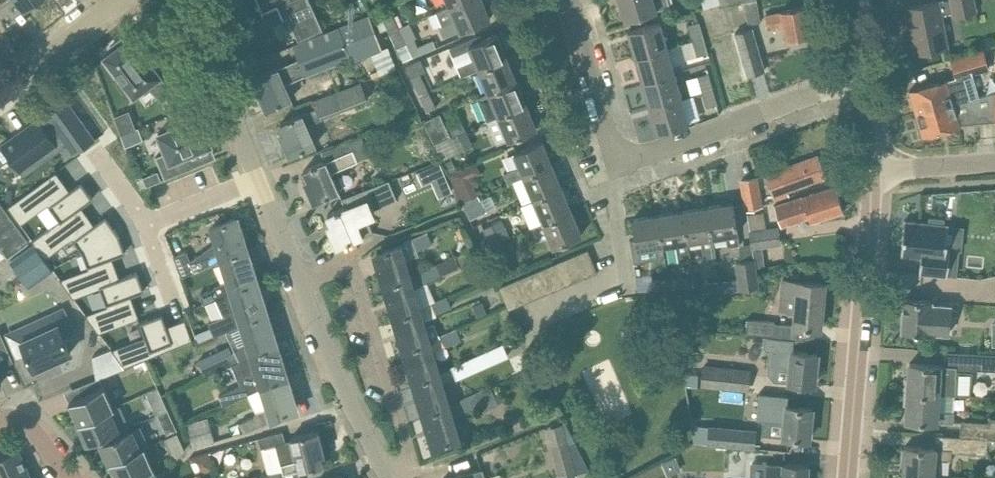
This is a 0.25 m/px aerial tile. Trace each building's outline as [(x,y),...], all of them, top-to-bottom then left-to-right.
[(25,9),(37,0),(18,0),(25,9)] [(218,3),(234,39),(284,17),(276,1),(275,2),(272,0),(263,0),(259,2),(258,0),(252,0),(246,3),(245,0),(223,0),(218,3)] [(275,2),(276,1),(284,17),(287,15),(299,40),(300,39),(283,3),(289,0),(272,0),(275,2)] [(323,29),(310,0),(289,0),(283,3),(300,39),(323,29)] [(437,12),(466,0),(448,0),(450,5),(436,11),(437,12)] [(437,12),(442,25),(439,26),(444,37),(491,18),(483,0),(466,0),(437,12)] [(625,19),(670,6),(669,3),(673,2),(672,0),(619,0),(625,19)] [(705,9),(722,4),(721,0),(702,0),(705,9)] [(749,24),(762,21),(757,0),(744,0),(749,24)] [(925,3),(905,7),(914,53),(948,46),(942,15),(953,13),(954,16),(977,12),(975,0),(949,0),(938,2),(938,1),(925,3)] [(782,11),(765,15),(768,28),(784,25),(787,40),(810,36),(805,6),(782,10),(782,11)] [(382,18),(390,33),(400,28),(392,13),(382,18)] [(306,74),(351,57),(353,62),(372,54),(383,49),(369,16),(295,45),(300,58),(257,77),(260,85),(257,87),(261,97),(257,99),(262,110),(266,108),(267,110),(291,99),(284,83),(306,73),(306,74)] [(628,31),(635,56),(667,47),(660,21),(628,31)] [(688,24),(692,37),(703,34),(699,21),(688,24)] [(419,54),(437,48),(434,40),(416,47),(414,43),(408,45),(407,42),(417,37),(410,23),(400,28),(390,33),(403,61),(419,54)] [(736,33),(748,75),(765,70),(752,28),(736,33)] [(478,68),(479,69),(507,57),(497,33),(479,41),(476,35),(449,47),(461,76),(478,68)] [(707,48),(703,34),(692,37),(697,55),(708,52),(707,48)] [(115,74),(118,71),(135,93),(149,82),(161,98),(168,95),(174,112),(193,105),(182,75),(164,82),(159,74),(160,73),(131,35),(125,40),(122,37),(110,47),(112,50),(106,55),(110,61),(107,63),(115,74)] [(383,49),(372,54),(380,75),(397,68),(388,46),(383,49)] [(635,56),(642,81),(675,72),(667,47),(635,56)] [(247,48),(237,52),(241,60),(251,56),(247,48)] [(990,68),(985,51),(952,60),(957,77),(990,68)] [(479,69),(488,92),(517,80),(507,57),(479,69)] [(642,81),(650,107),(682,97),(675,72),(642,81)] [(421,73),(411,77),(419,95),(429,90),(421,73)] [(703,91),(712,88),(708,73),(699,75),(703,91)] [(369,78),(313,99),(317,108),(301,114),(280,123),(284,131),(280,133),(291,156),(315,145),(306,125),(321,118),(376,97),(369,78)] [(477,97),(487,120),(527,103),(517,80),(488,92),(477,97)] [(910,90),(917,114),(954,103),(954,102),(972,97),(969,86),(951,91),(947,80),(910,90)] [(917,114),(923,135),(960,125),(960,124),(994,121),(994,85),(985,88),(986,94),(972,97),(954,102),(954,103),(917,114)] [(712,88),(703,91),(707,107),(717,104),(712,88)] [(427,112),(437,106),(429,90),(419,95),(427,112)] [(102,91),(80,98),(85,114),(107,108),(102,91)] [(682,97),(650,107),(657,132),(689,123),(682,97)] [(0,146),(0,166),(8,161),(11,158),(21,172),(23,174),(66,143),(71,150),(75,146),(79,151),(95,139),(67,100),(46,115),(47,116),(41,121),(39,118),(1,145),(0,146)] [(527,103),(487,120),(497,144),(518,135),(537,127),(527,103)] [(118,115),(129,145),(144,139),(133,110),(118,115)] [(436,145),(452,137),(440,112),(424,120),(436,145)] [(209,145),(211,144),(210,142),(206,132),(209,131),(204,119),(201,120),(200,118),(199,116),(197,117),(180,124),(179,120),(164,126),(166,130),(160,132),(158,133),(159,135),(167,152),(156,156),(165,179),(195,166),(190,152),(209,145)] [(466,130),(452,137),(436,145),(443,159),(473,145),(466,130)] [(304,179),(309,189),(304,191),(310,203),(314,201),(315,202),(339,191),(331,173),(358,161),(357,160),(370,155),(362,135),(349,141),(352,148),(304,169),(308,177),(304,179)] [(524,176),(552,164),(542,140),(514,152),(520,166),(504,173),(508,183),(524,176)] [(825,177),(817,156),(765,175),(775,200),(789,195),(787,190),(825,177)] [(440,162),(417,171),(423,183),(445,173),(440,162)] [(524,176),(534,199),(562,187),(552,164),(524,176)] [(465,166),(449,174),(462,202),(479,194),(471,178),(465,166)] [(56,171),(8,206),(21,224),(36,213),(48,229),(58,221),(82,206),(93,198),(81,182),(70,190),(56,171)] [(158,173),(144,179),(147,187),(162,181),(158,173)] [(741,180),(745,200),(746,210),(762,207),(757,178),(741,180)] [(332,223),(328,224),(338,247),(372,232),(364,213),(396,199),(388,180),(344,197),(347,206),(328,214),(332,223)] [(774,205),(780,224),(781,226),(809,217),(810,221),(843,210),(835,185),(774,205)] [(534,199),(544,222),(572,211),(562,187),(534,199)] [(0,246),(4,251),(8,256),(32,239),(0,195),(0,246)] [(479,195),(463,202),(471,219),(487,210),(479,195)] [(733,202),(708,206),(713,238),(726,235),(728,247),(740,245),(733,202)] [(48,229),(33,240),(46,257),(73,238),(83,252),(118,233),(106,216),(94,224),(82,206),(58,221),(48,229)] [(708,206),(682,210),(687,242),(701,239),(704,258),(716,256),(713,238),(708,206)] [(657,215),(662,245),(676,243),(679,262),(690,260),(687,242),(682,210),(657,215)] [(572,211),(544,222),(554,246),(582,234),(572,211)] [(756,258),(757,267),(766,266),(763,246),(780,244),(777,227),(767,228),(764,211),(748,214),(750,230),(749,230),(751,249),(753,249),(754,259),(756,258)] [(637,249),(662,245),(657,215),(632,219),(637,249)] [(210,264),(220,260),(224,258),(246,249),(242,242),(246,240),(236,217),(211,228),(219,247),(205,253),(205,255),(191,261),(187,250),(173,256),(182,276),(210,265),(210,264)] [(922,273),(945,276),(945,274),(955,275),(958,247),(946,245),(948,224),(943,224),(944,219),(930,217),(929,223),(905,220),(901,254),(921,256),(920,272),(922,272),(922,273)] [(493,223),(483,228),(491,245),(500,240),(493,223)] [(412,238),(416,249),(432,242),(428,232),(412,238)] [(88,268),(60,279),(74,297),(100,287),(120,278),(112,257),(125,253),(118,233),(83,252),(88,268)] [(508,257),(500,240),(491,245),(498,261),(508,257)] [(35,243),(10,261),(29,287),(54,269),(52,268),(35,243)] [(380,263),(377,264),(386,286),(410,275),(398,246),(395,246),(377,254),(380,263)] [(256,281),(252,274),(256,272),(246,249),(224,258),(220,260),(229,279),(215,286),(215,287),(200,294),(204,303),(215,298),(216,299),(256,281)] [(598,272),(588,249),(577,254),(587,276),(598,272)] [(575,281),(587,276),(577,254),(566,258),(575,281)] [(455,255),(410,275),(414,284),(427,279),(428,281),(442,275),(460,266),(455,255)] [(575,281),(566,258),(555,263),(564,286),(575,281)] [(720,283),(721,290),(739,289),(760,287),(757,267),(756,258),(754,259),(735,261),(738,279),(720,281),(720,283)] [(564,286),(555,263),(543,268),(553,290),(564,286)] [(553,290),(543,268),(532,272),(542,295),(553,290)] [(107,306),(86,314),(99,332),(139,317),(131,295),(144,290),(137,272),(120,278),(100,287),(107,306)] [(542,295),(532,272),(521,277),(531,300),(542,295)] [(410,275),(386,286),(390,295),(387,296),(397,319),(421,308),(432,303),(437,301),(428,281),(427,279),(414,284),(410,275)] [(695,276),(667,278),(668,288),(696,286),(695,276)] [(519,304),(531,300),(521,277),(510,282),(519,304)] [(652,289),(668,288),(667,278),(651,279),(652,289)] [(794,327),(800,327),(820,329),(824,282),(782,279),(780,308),(796,309),(794,327)] [(266,313),(262,305),(266,304),(256,281),(216,299),(225,318),(210,325),(210,327),(195,333),(197,338),(199,342),(244,322),(244,323),(266,313)] [(720,283),(720,281),(702,282),(703,292),(721,290),(720,283)] [(510,282),(499,286),(508,309),(519,304),(510,282)] [(432,303),(436,313),(452,306),(448,297),(437,301),(432,303)] [(950,319),(952,302),(932,301),(932,300),(904,298),(902,332),(929,333),(950,335),(950,319)] [(400,327),(396,328),(407,352),(427,343),(430,341),(422,321),(437,315),(436,313),(432,303),(421,308),(397,319),(400,327)] [(199,360),(206,375),(206,377),(241,362),(240,360),(254,354),(275,345),(272,337),(276,336),(266,313),(244,323),(240,324),(249,343),(234,349),(235,351),(232,352),(230,346),(199,360)] [(146,338),(113,351),(124,367),(197,338),(195,333),(189,317),(167,327),(163,315),(140,324),(146,338)] [(773,337),(789,339),(791,325),(776,324),(776,321),(747,319),(746,333),(773,336),(773,337)] [(30,323),(16,329),(27,353),(28,356),(34,369),(48,363),(58,359),(57,358),(71,352),(65,339),(64,336),(58,323),(35,333),(30,323)] [(457,328),(441,336),(446,346),(462,339),(457,328)] [(13,361),(0,331),(0,367),(13,361)] [(774,380),(814,385),(818,353),(792,350),(793,339),(789,339),(773,337),(765,336),(764,346),(766,350),(769,350),(767,366),(769,366),(768,373),(774,380)] [(410,359),(406,361),(415,382),(439,372),(430,350),(427,343),(407,352),(410,359)] [(503,343),(451,366),(456,379),(509,356),(503,343)] [(250,392),(260,388),(285,377),(282,369),(285,368),(275,345),(254,354),(240,360),(241,362),(247,375),(240,379),(243,384),(246,383),(250,392)] [(994,370),(994,353),(973,352),(972,369),(994,370)] [(956,395),(957,377),(956,377),(957,366),(940,365),(940,364),(910,363),(908,392),(938,394),(956,395)] [(703,365),(701,384),(748,390),(750,370),(703,365)] [(439,372),(415,382),(419,391),(416,393),(426,416),(446,407),(449,406),(441,386),(444,384),(439,372)] [(69,402),(78,422),(107,409),(108,411),(112,409),(102,387),(104,386),(100,377),(79,385),(84,395),(69,402)] [(255,415),(240,421),(244,432),(274,419),(277,417),(295,409),(292,401),(295,399),(285,377),(260,388),(268,406),(254,413),(255,415)] [(243,384),(219,395),(223,404),(250,392),(246,383),(243,384)] [(160,386),(149,391),(160,415),(171,409),(160,386)] [(687,386),(692,418),(702,418),(701,387),(687,386)] [(465,410),(481,403),(476,392),(461,399),(465,410)] [(938,394),(908,392),(906,420),(937,422),(937,421),(954,422),(954,412),(937,411),(938,394)] [(758,393),(756,419),(762,420),(780,421),(779,433),(782,434),(782,437),(809,439),(812,406),(786,404),(787,396),(758,393)] [(429,423),(426,425),(436,448),(454,440),(459,438),(449,414),(446,407),(426,416),(429,423)] [(116,429),(108,411),(107,409),(78,422),(79,424),(87,442),(116,429)] [(215,441),(208,416),(186,423),(194,448),(215,441)] [(989,417),(989,423),(961,420),(960,436),(994,438),(994,417),(989,417)] [(145,447),(150,445),(141,425),(101,443),(109,462),(110,463),(145,448),(145,447)] [(756,431),(690,425),(692,442),(754,448),(756,431)] [(299,470),(322,464),(320,455),(324,454),(317,430),(292,437),(292,439),(286,441),(283,431),(259,438),(261,448),(275,444),(282,470),(262,475),(263,477),(291,477),(300,475),(299,470)] [(186,449),(178,431),(165,437),(175,459),(186,449)] [(960,436),(958,451),(987,454),(987,450),(994,450),(994,438),(960,436)] [(552,448),(560,477),(575,474),(567,444),(552,448)] [(215,469),(212,459),(223,456),(222,455),(234,451),(232,445),(220,449),(189,457),(198,474),(215,469)] [(905,446),(903,474),(933,475),(934,459),(950,460),(951,448),(905,446)] [(145,448),(110,463),(116,477),(132,477),(154,468),(145,448)] [(28,472),(18,449),(0,457),(0,477),(14,477),(28,472)] [(751,477),(807,477),(808,464),(752,462),(751,477)] [(481,468),(446,477),(484,477),(481,468)]
